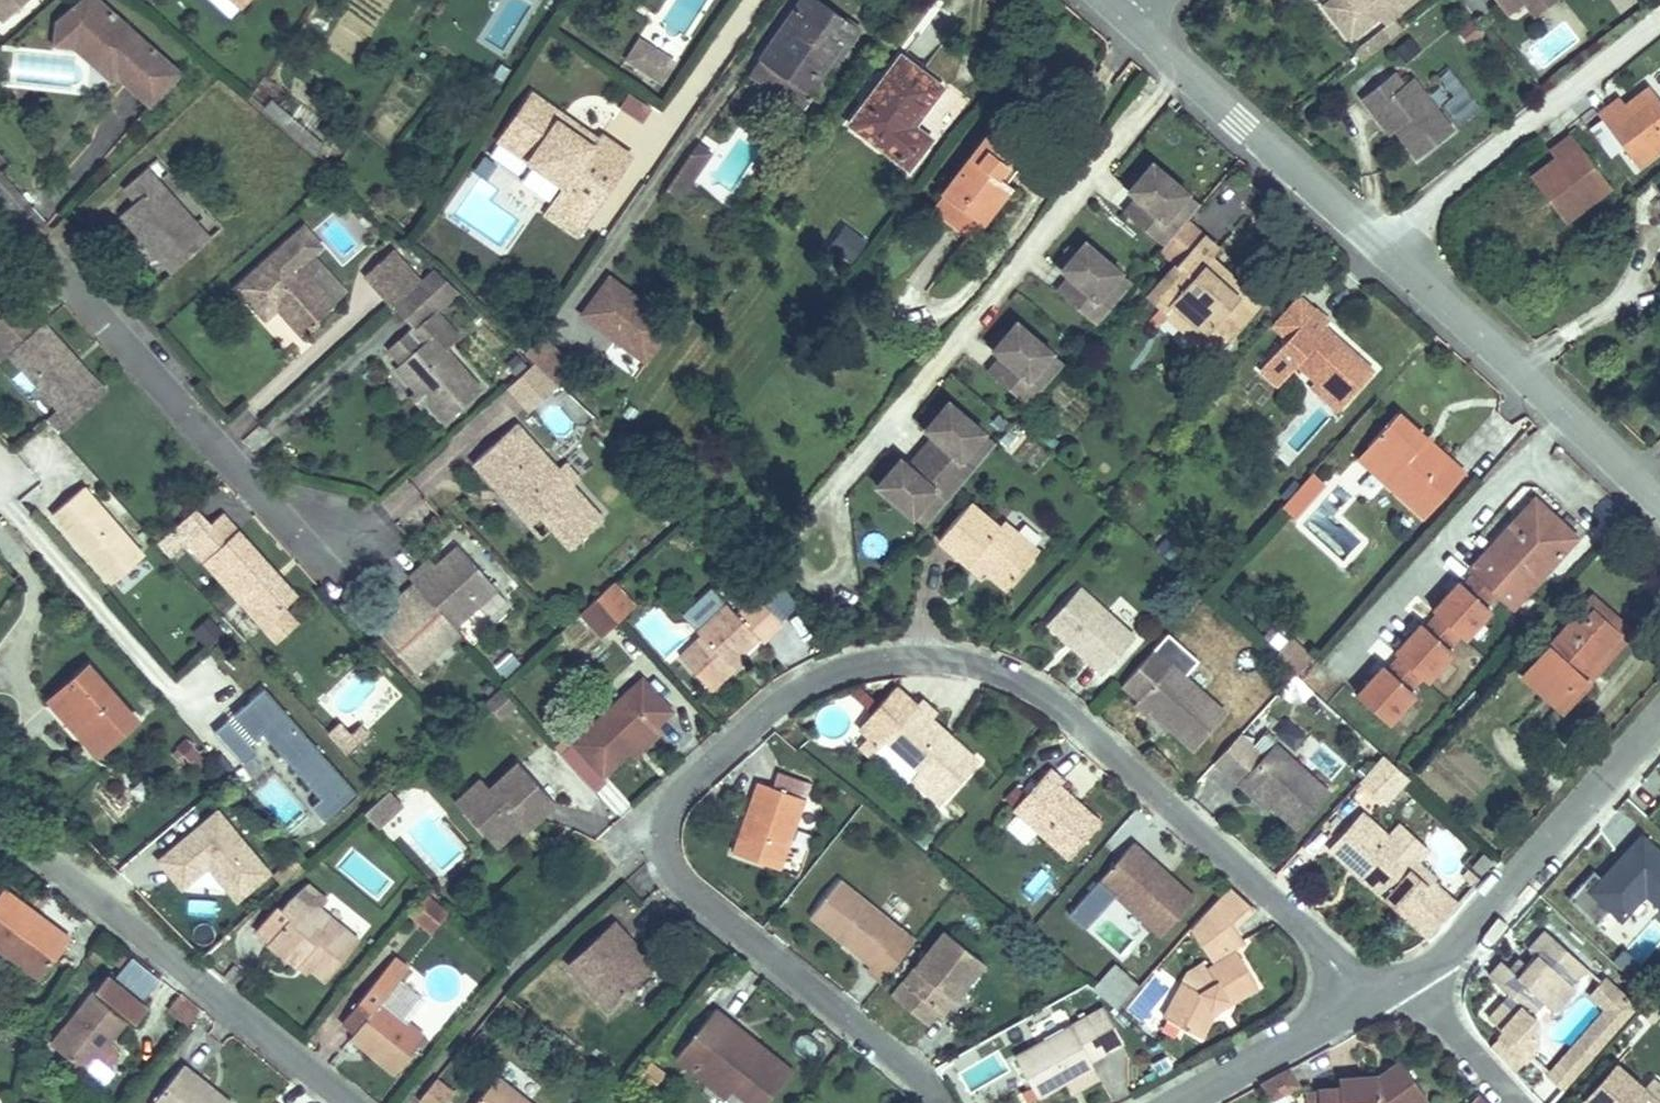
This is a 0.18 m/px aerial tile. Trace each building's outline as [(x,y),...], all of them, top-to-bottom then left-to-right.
[(27,11),(39,0),(17,0),(27,11)] [(55,21),(54,33),(77,37),(82,31),(107,53),(101,59),(119,75),(116,77),(151,107),(181,72),(98,0),(79,0),(55,21)] [(839,99),(876,49),(861,38),(870,25),(835,0),(827,0),(785,60),(804,74),(800,81),(795,87),(830,113),(839,99)] [(1355,29),(1385,5),(1391,13),(1407,0),(1333,0),(1355,29)] [(1360,43),(1367,52),(1397,29),(1390,20),(1360,43)] [(54,33),(52,46),(73,49),(111,83),(116,77),(119,75),(101,59),(107,53),(82,31),(77,37),(54,33)] [(659,35),(644,55),(658,65),(668,53),(678,60),(683,53),(659,35)] [(693,60),(683,53),(678,60),(668,53),(658,65),(678,80),(693,60)] [(932,58),(880,122),(937,169),(961,140),(943,125),(971,90),(932,58)] [(785,60),(780,66),(800,81),(804,74),(785,60)] [(1399,62),(1367,87),(1378,103),(1384,98),(1400,120),(1422,149),(1458,121),(1418,68),(1409,75),(1399,62)] [(582,100),(552,80),(529,115),(562,136),(549,155),(589,182),(580,196),(614,218),(628,195),(662,143),(630,122),(626,128),(619,139),(576,111),(582,100)] [(1631,161),(1659,139),(1659,102),(1643,81),(1619,99),(1612,104),(1607,98),(1592,109),(1631,161)] [(1614,93),(1607,98),(1612,104),(1619,99),(1614,93)] [(1384,98),(1378,103),(1394,124),(1400,120),(1384,98)] [(622,109),(642,125),(651,114),(631,99),(622,109)] [(626,128),(582,100),(576,111),(619,139),(626,128)] [(562,136),(529,115),(516,135),(549,155),(562,136)] [(670,173),(665,180),(681,191),(686,185),(698,193),(702,186),(691,178),(707,155),(719,163),(733,143),(705,123),(691,143),(670,173)] [(1524,171),(1559,216),(1605,181),(1565,129),(1550,141),(1555,147),(1549,153),(1524,171)] [(1024,132),(972,200),(1015,230),(1044,192),(1031,182),(1053,154),(1024,132)] [(1550,141),(1544,146),(1549,153),(1555,147),(1550,141)] [(707,155),(691,178),(702,186),(719,163),(707,155)] [(123,188),(135,201),(120,215),(132,229),(137,225),(156,246),(151,251),(171,272),(209,239),(146,168),(123,188)] [(1187,250),(1198,237),(1185,225),(1208,200),(1172,170),(1162,182),(1149,197),(1158,204),(1144,219),(1184,254),(1187,250)] [(1149,197),(1162,182),(1156,177),(1143,192),(1149,197)] [(1185,225),(1198,237),(1220,211),(1208,200),(1185,225)] [(1225,334),(1242,350),(1286,301),(1275,291),(1266,300),(1232,268),(1247,250),(1227,232),(1213,220),(1187,250),(1201,262),(1169,297),(1188,314),(1195,306),(1225,334)] [(325,223),(302,243),(255,286),(285,319),(296,310),(318,333),(354,300),(352,297),(320,263),(342,242),(325,223)] [(386,271),(416,305),(443,281),(413,247),(386,271)] [(1117,332),(1131,315),(1118,305),(1141,279),(1105,248),(1095,260),(1082,275),(1090,282),(1077,298),(1117,332)] [(336,255),(323,266),(352,297),(364,287),(336,255)] [(1082,275),(1095,260),(1089,255),(1076,270),(1082,275)] [(456,321),(477,300),(453,273),(443,281),(416,305),(409,311),(431,334),(428,338),(443,354),(417,380),(438,403),(432,408),(442,418),(448,412),(467,432),(504,397),(467,359),(480,346),(456,321)] [(609,277),(581,315),(646,363),(674,327),(609,277)] [(1118,305),(1131,315),(1153,290),(1141,279),(1118,305)] [(1341,313),(1326,300),(1299,330),(1313,343),(1341,313)] [(0,316),(0,361),(8,354),(58,410),(93,378),(43,322),(39,326),(17,301),(0,316)] [(1195,306),(1188,314),(1219,343),(1225,334),(1195,306)] [(1313,343),(1286,373),(1304,389),(1320,371),(1368,414),(1400,378),(1349,332),(1356,325),(1342,312),(1341,313),(1313,343)] [(1048,413),(1062,396),(1050,385),(1072,359),(1037,329),(1026,341),(1013,356),(1022,363),(1008,378),(1048,413)] [(1013,356),(1026,341),(1020,336),(1007,350),(1013,356)] [(403,362),(417,380),(443,354),(428,338),(403,362)] [(572,395),(550,376),(524,400),(544,422),(572,395)] [(93,378),(58,410),(46,421),(58,434),(105,391),(93,378)] [(980,492),(994,475),(982,464),(1004,439),(969,409),(958,421),(946,436),(954,442),(941,458),(980,492)] [(946,436),(958,421),(952,416),(939,431),(946,436)] [(1405,498),(1445,534),(1487,489),(1418,425),(1384,460),(1414,488),(1405,498)] [(982,464),(994,475),(1017,449),(1004,439),(982,464)] [(558,477),(565,473),(535,441),(491,482),(550,546),(562,534),(591,566),(623,537),(593,504),(588,509),(571,491),(558,477)] [(953,498),(966,509),(980,492),(941,458),(928,474),(919,467),(896,494),(931,524),(953,498)] [(1414,488),(1384,460),(1374,471),(1405,498),(1414,488)] [(906,481),(919,467),(913,461),(901,476),(906,481)] [(1311,473),(1282,507),(1298,521),(1327,487),(1311,473)] [(1344,474),(1299,523),(1309,532),(1354,484),(1344,474)] [(584,479),(571,491),(588,509),(593,504),(601,497),(584,479)] [(83,487),(52,514),(80,546),(85,547),(91,553),(88,556),(112,583),(143,556),(83,487)] [(944,534),(966,509),(953,498),(931,524),(944,534)] [(1505,588),(1539,617),(1606,548),(1565,509),(1510,570),(1516,575),(1505,588)] [(234,526),(219,510),(181,545),(196,561),(213,546),(234,526)] [(246,515),(213,546),(290,630),(311,612),(324,600),(246,515)] [(981,516),(949,553),(980,580),(987,573),(1017,600),(1052,562),(1016,531),(1008,540),(981,516)] [(500,639),(491,631),(534,593),(496,550),(472,572),(462,581),(454,571),(442,581),(450,590),(440,598),(450,609),(436,622),(416,639),(452,680),(500,639)] [(464,562),(454,571),(462,581),(472,572),(464,562)] [(1516,575),(1510,570),(1499,582),(1505,588),(1516,575)] [(987,573),(980,580),(993,591),(998,584),(987,573)] [(634,590),(618,604),(638,625),(653,612),(634,590)] [(721,638),(699,658),(733,696),(755,677),(749,670),(762,658),(780,642),(786,647),(809,627),(780,596),(756,618),(746,607),(716,633),(721,638)] [(706,621),(716,633),(746,607),(736,596),(706,621)] [(427,609),(436,622),(450,609),(440,598),(427,609)] [(1094,599),(1059,637),(1079,655),(1086,648),(1111,671),(1104,678),(1117,691),(1153,652),(1094,599)] [(618,604),(603,618),(623,639),(638,625),(618,604)] [(1610,684),(1622,695),(1659,653),(1659,643),(1622,608),(1612,618),(1644,649),(1610,684)] [(311,612),(290,630),(304,646),(325,627),(311,612)] [(1612,618),(1600,630),(1607,637),(1619,625),(1612,618)] [(191,634),(206,651),(223,636),(208,619),(191,634)] [(1600,630),(1544,688),(1589,727),(1622,695),(1610,684),(1644,649),(1619,625),(1607,637),(1600,630)] [(1086,648),(1079,655),(1104,678),(1111,671),(1086,648)] [(1311,652),(1292,670),(1319,695),(1337,675),(1311,652)] [(767,667),(762,658),(749,670),(755,677),(767,667)] [(110,758),(152,725),(102,667),(74,691),(104,726),(92,736),(110,758)] [(1298,708),(1311,692),(1294,678),(1281,693),(1298,708)] [(592,746),(623,779),(648,756),(676,730),(695,714),(665,681),(592,746)] [(1179,681),(1142,721),(1160,739),(1170,728),(1189,746),(1184,751),(1202,767),(1234,733),(1179,681)] [(212,736),(243,771),(271,746),(319,800),(310,808),(326,826),(359,797),(264,690),(212,736)] [(890,754),(895,748),(934,781),(926,790),(956,815),(991,774),(942,732),(950,722),(933,708),(927,714),(907,695),(870,735),(880,745),(890,754)] [(371,736),(360,724),(348,736),(367,757),(374,750),(379,745),(387,738),(378,728),(371,736)] [(1170,728),(1166,733),(1184,751),(1189,746),(1170,728)] [(384,751),(379,745),(374,750),(379,755),(384,751)] [(880,745),(869,757),(879,766),(890,754),(880,745)] [(1261,804),(1267,797),(1291,819),(1318,845),(1351,810),(1299,761),(1288,773),(1274,760),(1246,790),(1261,804)] [(508,797),(481,823),(516,858),(545,829),(550,824),(556,831),(577,810),(537,769),(508,797)] [(1405,771),(1379,798),(1408,825),(1434,796),(1405,771)] [(776,774),(772,789),(802,798),(806,783),(776,774)] [(1065,781),(1025,821),(1082,874),(1114,839),(1077,803),(1082,797),(1065,781)] [(468,808),(481,823),(508,797),(496,782),(468,808)] [(421,807),(408,792),(390,809),(403,823),(421,807)] [(746,869),(794,888),(821,814),(773,796),(767,813),(777,816),(765,847),(756,844),(746,869)] [(1267,797),(1261,804),(1284,827),(1291,819),(1267,797)] [(403,823),(390,809),(383,815),(396,829),(403,823)] [(183,895),(205,875),(236,908),(273,874),(213,810),(154,864),(183,895)] [(777,816),(767,813),(756,844),(765,847),(777,816)] [(550,824),(545,829),(551,835),(556,831),(550,824)] [(1409,856),(1382,831),(1348,867),(1368,886),(1374,880),(1396,900),(1391,906),(1408,923),(1427,939),(1453,911),(1435,894),(1442,886),(1409,856)] [(1657,911),(1659,914),(1659,851),(1640,832),(1571,902),(1619,950),(1657,911)] [(1409,856),(1442,886),(1454,874),(1421,842),(1409,856)] [(1149,859),(1113,896),(1178,957),(1213,920),(1190,898),(1184,904),(1160,882),(1166,875),(1149,859)] [(1190,898),(1166,875),(1160,882),(1184,904),(1190,898)] [(1374,880),(1368,886),(1391,906),(1396,900),(1374,880)] [(1442,886),(1435,894),(1453,911),(1461,902),(1442,886)] [(0,903),(0,945),(49,979),(78,937),(65,929),(61,935),(34,916),(39,909),(10,889),(0,903)] [(895,997),(931,953),(859,891),(827,929),(888,982),(883,988),(895,997)] [(280,950),(279,952),(309,977),(314,969),(340,989),(370,948),(330,917),(336,908),(317,893),(296,908),(290,917),(286,913),(266,940),(280,950)] [(408,916),(429,936),(448,915),(427,896),(408,916)] [(1248,901),(1227,924),(1253,967),(1272,955),(1263,937),(1274,924),(1248,901)] [(215,916),(216,903),(192,902),(192,915),(215,916)] [(39,909),(34,916),(61,935),(65,929),(39,909)] [(279,909),(254,932),(266,940),(286,913),(279,909)] [(1253,967),(1227,924),(1216,936),(1239,975),(1253,967)] [(587,967),(629,1016),(670,980),(641,945),(646,941),(633,927),(587,967)] [(675,976),(646,941),(641,945),(670,980),(675,976)] [(964,941),(914,1005),(950,1033),(957,1023),(966,1030),(1009,975),(964,941)] [(1525,984),(1514,997),(1560,1040),(1575,1023),(1587,1034),(1609,1011),(1600,1003),(1616,986),(1571,945),(1551,966),(1567,980),(1556,991),(1546,1003),(1533,992),(1525,984)] [(411,960),(359,1027),(371,1038),(393,1054),(388,1060),(413,1080),(442,1042),(420,1024),(398,1007),(417,983),(426,971),(411,960)] [(1232,997),(1219,1004),(1203,994),(1180,1031),(1221,1052),(1231,1032),(1281,1003),(1262,968),(1234,986),(1232,997)] [(120,1043),(141,1015),(145,1019),(156,1004),(115,973),(104,987),(62,1044),(99,1072),(120,1043)] [(1131,977),(1110,1003),(1119,1010),(1140,985),(1131,977)] [(1543,980),(1533,992),(1546,1003),(1556,991),(1543,980)] [(439,1000),(417,983),(398,1007),(420,1024),(439,1000)] [(1140,985),(1119,1010),(1136,1024),(1158,999),(1140,985)] [(192,1026),(199,1006),(174,998),(168,1019),(192,1026)] [(1651,1013),(1639,1002),(1636,1005),(1624,1017),(1637,1028),(1651,1013)] [(811,1080),(773,1046),(766,1054),(741,1033),(749,1024),(734,1011),(693,1058),(725,1086),(733,1077),(752,1093),(764,1102),(790,1102),(811,1080)] [(1651,1013),(1637,1028),(1576,1095),(1584,1102),(1596,1102),(1659,1035),(1659,1020),(1651,1013)] [(773,1046),(749,1024),(741,1033),(766,1054),(773,1046)] [(1033,1073),(1050,1102),(1084,1102),(1112,1088),(1109,1082),(1133,1070),(1112,1031),(1033,1073)] [(393,1054),(371,1038),(367,1045),(388,1060),(393,1054)] [(120,1043),(99,1072),(107,1076),(128,1048),(120,1043)] [(168,1102),(250,1102),(251,1102),(201,1062),(168,1102)] [(1399,1091),(1400,1102),(1403,1102),(1431,1084),(1425,1073),(1399,1091)] [(733,1077),(725,1086),(743,1102),(752,1093),(733,1077)] [(515,1079),(498,1102),(547,1102),(515,1079)] [(1317,1081),(1289,1097),(1292,1102),(1318,1102),(1326,1099),(1317,1081)] [(1647,1082),(1629,1102),(1659,1102),(1659,1093),(1647,1082)] [(1431,1084),(1403,1102),(1445,1102),(1431,1084)] [(1368,1093),(1369,1102),(1360,1102),(1400,1102),(1399,1091),(1368,1093)] [(1576,1095),(1568,1102),(1584,1102),(1576,1095)]
